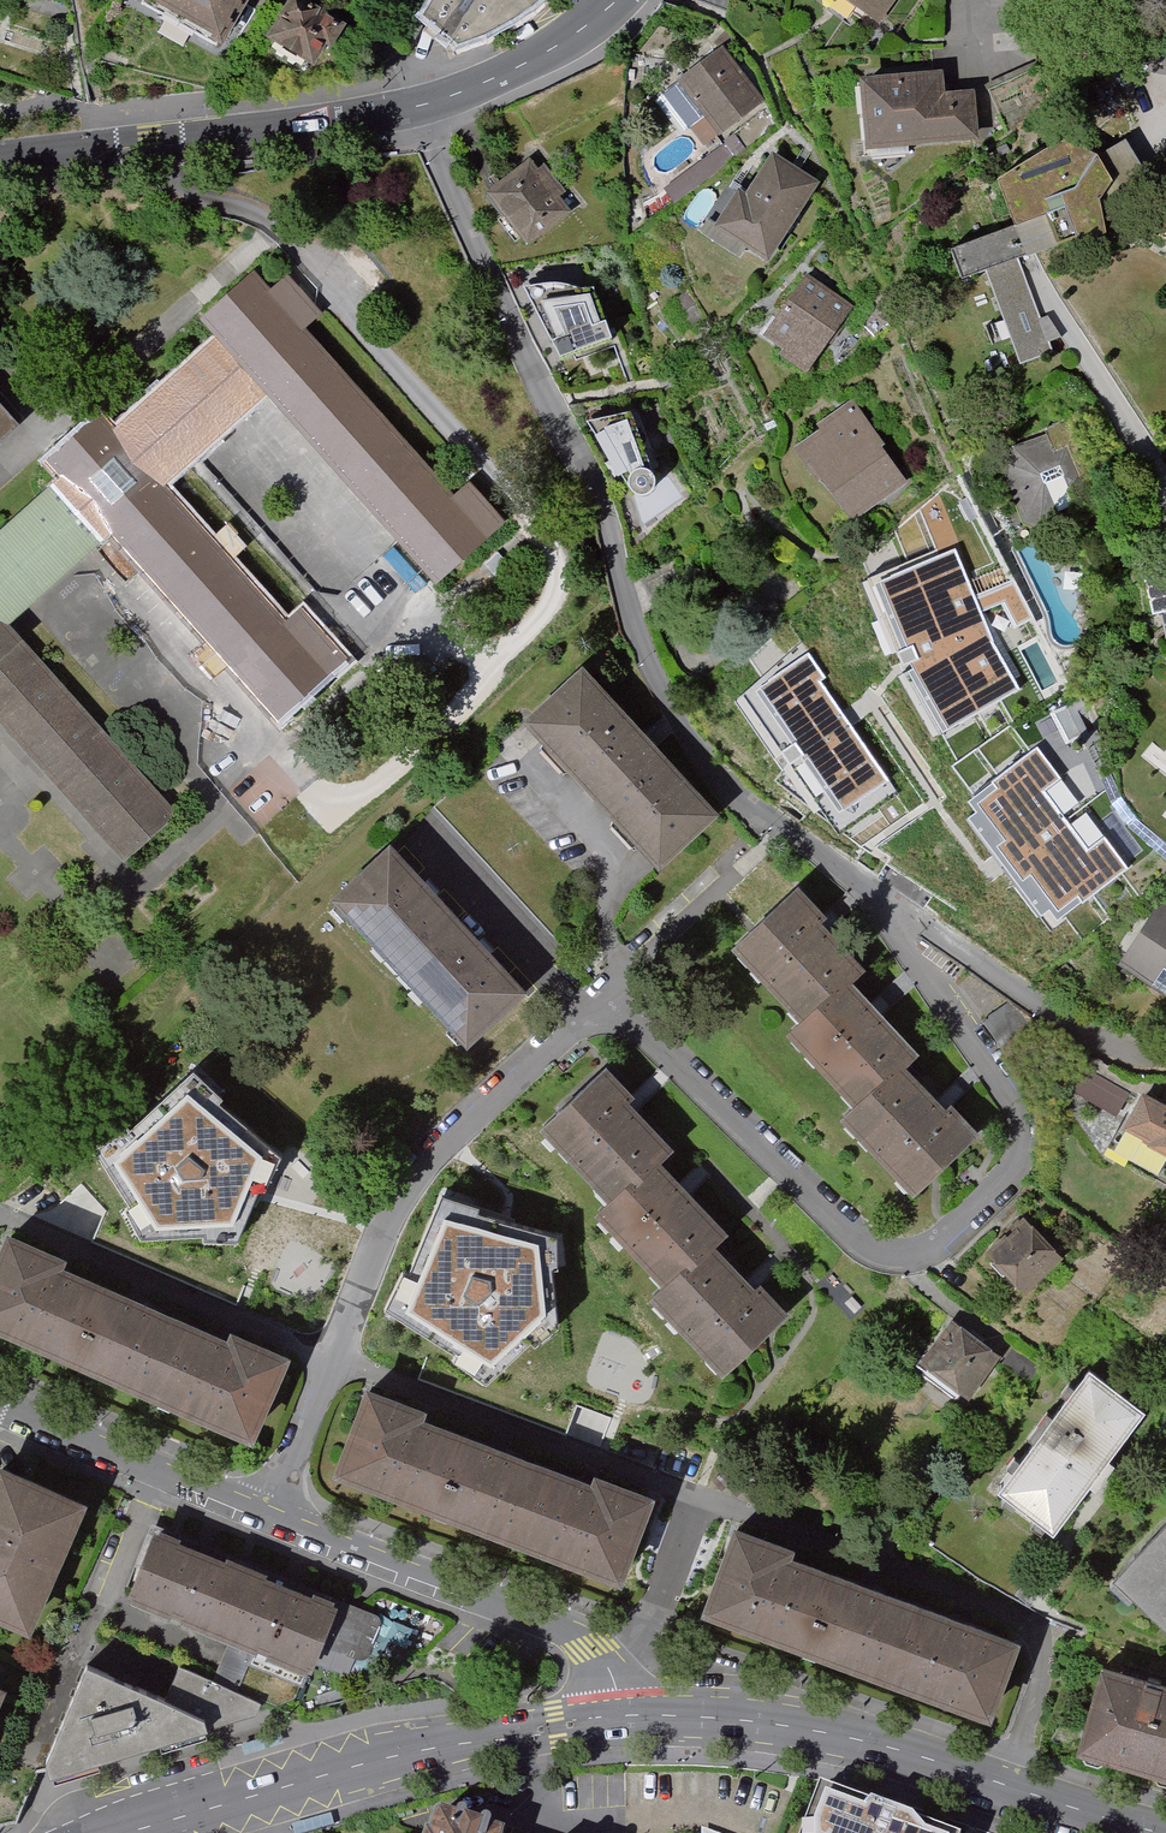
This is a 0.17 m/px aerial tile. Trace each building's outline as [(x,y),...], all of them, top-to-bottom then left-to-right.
[(141,0),(227,49),(254,0),(141,0)] [(430,18),(466,47),(501,36),(529,19),(547,4),(551,0),(441,0),(430,18)] [(875,21),(890,0),(846,0),(875,21)] [(295,1),(267,46),(314,75),(328,54),(332,56),(347,32),(343,30),(295,1)] [(763,100),(720,44),(674,79),(717,135),(763,100)] [(943,68),(856,75),(861,148),(977,138),(974,88),(944,91),(943,68)] [(1018,170),(1031,217),(1046,214),(1065,213),(1079,241),(1099,234),(1125,229),(1122,196),(1133,176),(1114,149),(1086,135),(1018,170)] [(816,180),(768,149),(740,191),(733,186),(707,225),(762,261),(816,180)] [(538,170),(528,157),(481,193),(524,246),(569,210),(559,197),(564,192),(543,165),(538,170)] [(1056,245),(1046,214),(942,250),(952,280),(985,269),(1018,365),(1055,352),(1022,256),(1056,245)] [(853,307),(805,274),(763,333),(783,347),(779,351),(807,371),(853,307)] [(259,278),(206,325),(443,592),(497,544),(514,529),(476,485),(459,501),(310,334),(327,319),(291,279),(274,294),(259,278)] [(611,339),(594,287),(580,287),(566,285),(553,282),(533,285),(524,286),(559,356),(611,339)] [(694,306),(684,294),(669,307),(678,319),(694,306)] [(19,421),(0,400),(0,438),(19,421)] [(601,488),(650,477),(633,403),(584,415),(601,488)] [(882,445),(853,404),(820,426),(825,433),(794,454),(802,465),(806,462),(845,519),(901,480),(879,447),(882,445)] [(99,417),(46,464),(283,731),(337,684),(354,669),(306,615),(289,631),(99,417)] [(1004,463),(1025,525),(1043,532),(1091,511),(1094,494),(1070,438),(1056,432),(1014,448),(1004,463)] [(992,643),(954,551),(872,584),(903,662),(909,659),(913,668),(904,673),(939,734),(1019,690),(992,643)] [(1145,590),(1149,634),(1165,632),(1165,588),(1145,590)] [(123,854),(175,809),(0,608),(0,714),(123,854)] [(824,677),(808,654),(756,689),(840,812),(887,780),(819,681),(824,677)] [(718,817),(585,675),(531,725),(664,867),(718,817)] [(1060,778),(1037,749),(968,802),(976,813),(966,821),(1040,917),(1050,909),(1058,919),(1126,866),(1104,837),(1088,849),(1043,791),(1060,778)] [(525,993),(392,851),(338,901),(471,1043),(525,993)] [(823,921),(794,890),(728,950),(797,1025),(784,1036),(852,1110),(840,1121),(914,1202),(980,1141),(952,1110),(947,1114),(906,1070),(918,1059),(850,985),(863,973),(819,925),(823,921)] [(1163,902),(1118,968),(1165,1001),(1165,904),(1163,902)] [(1070,1091),(1102,1107),(1113,1084),(1081,1068),(1070,1091)] [(641,1102),(612,1071),(546,1131),(615,1206),(602,1217),(670,1291),(658,1303),(732,1383),(798,1322),(770,1291),(765,1295),(724,1251),(736,1241),(668,1167),(681,1154),(637,1106),(641,1102)] [(219,1105),(223,1100),(195,1072),(100,1154),(128,1208),(125,1211),(140,1241),(203,1237),(204,1244),(235,1243),(279,1160),(219,1105)] [(1144,1096),(1127,1127),(1153,1140),(1151,1146),(1165,1154),(1165,1108),(1144,1096)] [(401,1275),(386,1311),(459,1355),(452,1363),(485,1385),(529,1348),(533,1351),(557,1328),(552,1273),(558,1272),(556,1239),(477,1216),(480,1210),(442,1198),(409,1277),(401,1275)] [(1064,1263),(1025,1223),(985,1262),(1024,1302),(1064,1263)] [(254,1438),(293,1350),(238,1326),(235,1333),(68,1260),(72,1252),(18,1228),(0,1269),(0,1326),(254,1438)] [(969,1400),(1002,1358),(955,1322),(922,1364),(969,1400)] [(1049,1364),(1019,1344),(1008,1360),(1038,1381),(1049,1364)] [(1143,1417),(1088,1376),(1000,1494),(1055,1535),(1143,1417)] [(367,1394),(337,1472),(624,1581),(654,1502),(602,1482),(598,1491),(417,1423),(421,1414),(367,1394)] [(0,1460),(0,1619),(30,1632),(89,1500),(0,1460)] [(338,1594),(150,1517),(124,1581),(312,1658),(319,1639),(338,1594)] [(1116,1576),(1165,1622),(1165,1522),(1116,1576)] [(804,1644),(830,1575),(793,1561),(796,1551),(743,1532),(740,1541),(714,1612),(804,1644)] [(804,1644),(896,1678),(922,1608),(830,1575),(804,1644)] [(386,1612),(338,1594),(319,1639),(370,1659),(386,1612)] [(922,1608),(896,1678),(991,1713),(1017,1643),(922,1608)] [(166,1699),(85,1665),(44,1761),(47,1774),(126,1747),(208,1726),(205,1716),(166,1699)] [(205,1716),(208,1726),(258,1713),(263,1702),(181,1668),(166,1699),(205,1716)] [(1107,1675),(1084,1753),(1165,1777),(1165,1692),(1107,1675)] [(765,1792),(752,1831),(759,1832),(888,1832),(765,1792)] [(439,1825),(436,1832),(465,1832),(439,1825)]
